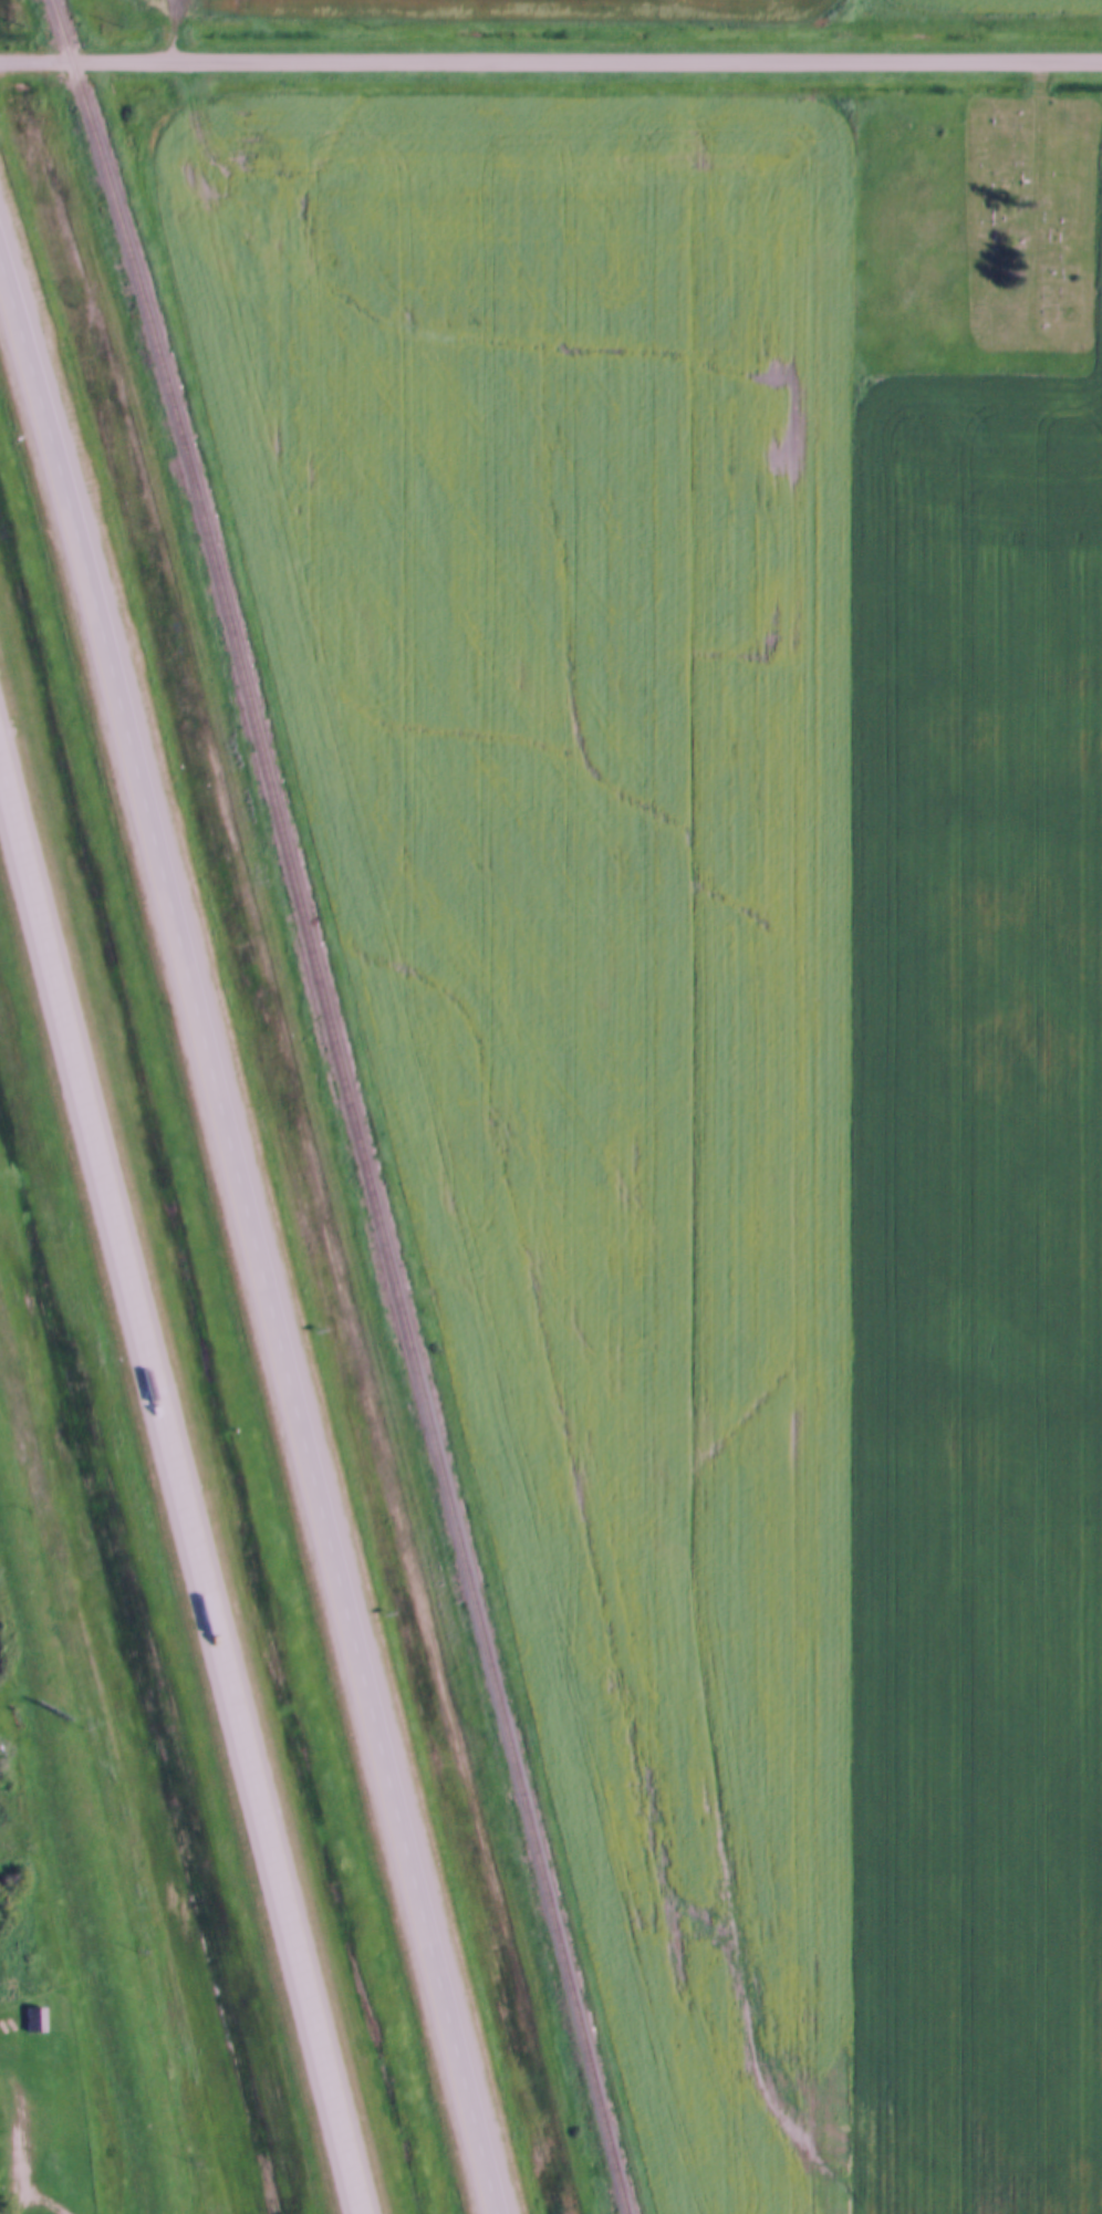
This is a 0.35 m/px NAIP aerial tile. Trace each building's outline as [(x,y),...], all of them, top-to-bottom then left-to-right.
[(44,2027),(42,2005),(25,2007),(27,2028),(44,2027)]
